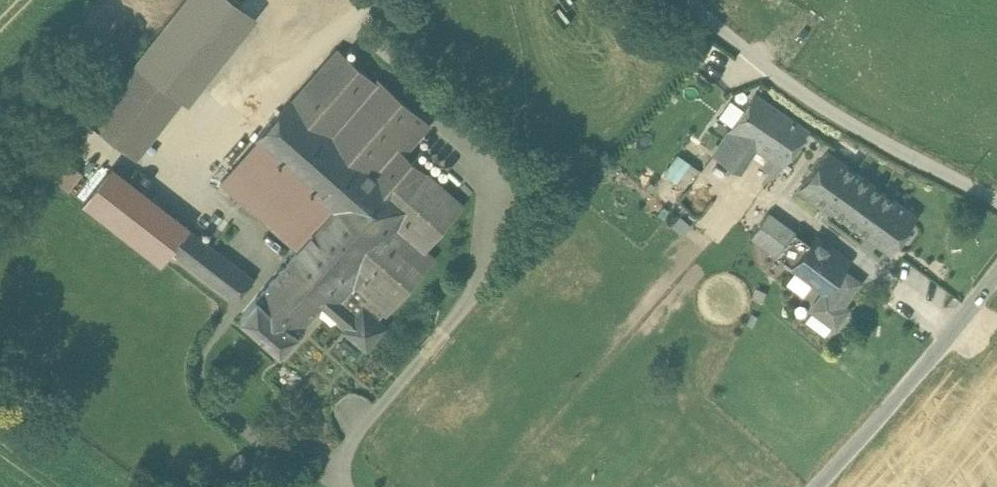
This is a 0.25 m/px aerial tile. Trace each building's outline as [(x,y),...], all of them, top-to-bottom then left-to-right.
[(253,15),(235,0),(184,0),(135,62),(181,98),(185,101),(253,15)] [(376,82),(338,49),(293,101),(357,157),(356,158),(375,174),(398,148),(399,149),(424,120),(378,79),(376,82)] [(135,62),(90,118),(136,154),(181,98),(135,62)] [(808,128),(756,92),(729,130),(730,131),(782,166),(808,128)] [(293,101),(290,99),(257,137),(323,195),(356,158),(357,157),(293,101)] [(730,131),(713,155),(740,173),(750,158),(775,175),(782,166),(730,131)] [(323,195),(257,137),(219,180),(299,250),(314,233),(337,207),(323,195)] [(398,148),(375,174),(356,158),(323,195),(337,207),(376,242),(353,268),(328,296),(340,307),(358,286),(405,233),(424,249),(462,205),(399,149),(398,148)] [(800,186),(890,252),(918,214),(828,149),(800,186)] [(688,187),(701,167),(680,153),(667,172),(688,187)] [(73,160),(60,176),(72,186),(85,170),(73,160)] [(189,226),(114,166),(85,202),(161,261),(171,249),(188,227),(189,226)] [(376,242),(337,207),(314,233),(353,268),(376,242)] [(751,236),(793,267),(811,243),(769,212),(751,236)] [(254,278),(188,227),(171,249),(237,300),(254,278)] [(353,268),(314,233),(299,250),(258,297),(297,332),(298,331),(328,296),(353,268)] [(405,233),(358,286),(385,310),(387,311),(434,258),(424,249),(405,233)] [(793,267),(797,270),(813,282),(825,291),(812,308),(835,325),(848,308),(843,304),(860,282),(845,271),(845,272),(842,270),(849,260),(816,236),(811,243),(793,267)] [(803,295),(813,282),(797,270),(787,282),(803,295)] [(385,310),(358,286),(340,307),(347,313),(341,320),(348,326),(345,329),(367,347),(385,326),(378,319),(385,310)] [(258,297),(241,315),(281,350),(298,331),(297,332),(258,297)]
